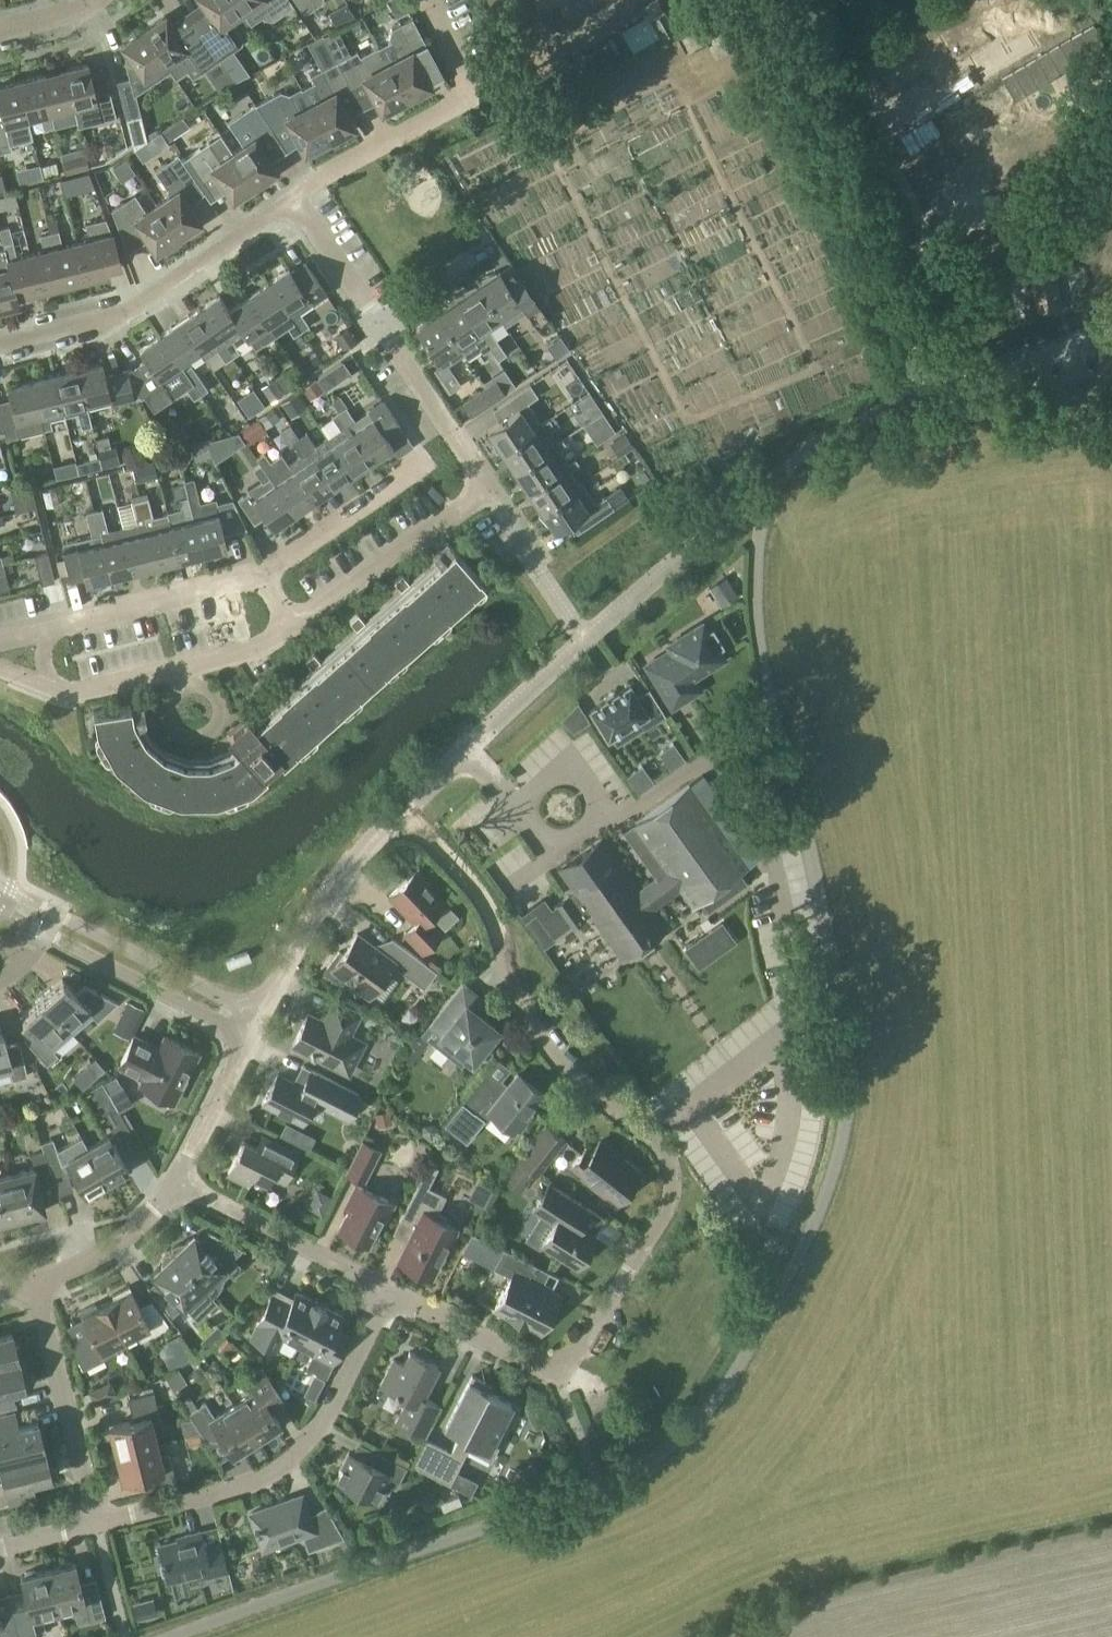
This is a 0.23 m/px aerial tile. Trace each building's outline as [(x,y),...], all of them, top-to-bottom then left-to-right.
[(219,59),(220,59),(233,50),(242,44),(243,37),(231,20),(232,15),(241,9),(235,0),(202,0),(203,1),(187,11),(219,59)] [(241,9),(251,23),(262,16),(264,18),(272,19),(293,5),(290,0),(235,0),(241,9)] [(304,14),(322,1),(322,0),(295,0),(304,14)] [(547,24),(592,0),(535,0),(547,24)] [(996,18),(960,38),(974,62),(1036,26),(1026,9),(1000,24),(996,18)] [(143,29),(170,70),(173,73),(182,67),(185,67),(192,78),(215,63),(219,59),(187,11),(169,23),(164,15),(143,29)] [(383,55),(405,98),(406,97),(429,85),(427,82),(442,74),(412,17),(391,28),(388,37),(395,49),(383,55)] [(155,80),(170,70),(143,29),(122,44),(133,59),(126,64),(133,74),(128,77),(136,109),(161,103),(155,80)] [(405,98),(383,55),(378,46),(360,56),(356,50),(336,61),(350,88),(363,81),(364,84),(367,83),(381,110),(405,98)] [(249,73),(233,50),(220,59),(235,81),(249,73)] [(335,95),(350,88),(336,61),(315,72),(313,80),(321,95),(319,100),(310,104),(328,139),(329,139),(329,138),(352,126),(335,95)] [(64,69),(73,106),(86,103),(90,118),(100,115),(101,120),(116,117),(110,91),(95,95),(87,63),(64,69)] [(64,69),(41,74),(54,126),(77,121),(73,106),(64,69)] [(44,129),(54,126),(41,74),(18,80),(27,117),(41,114),(44,129)] [(27,117),(18,80),(0,85),(0,107),(3,118),(0,119),(0,152),(12,149),(10,143),(33,138),(27,117)] [(328,139),(310,104),(309,105),(301,110),(296,108),(288,93),(280,91),(255,104),(272,129),(288,121),(304,151),(327,139),(328,139)] [(274,132),(272,129),(255,104),(254,103),(227,122),(243,145),(232,152),(254,184),(275,169),(258,144),(274,132)] [(195,104),(179,112),(187,127),(203,119),(195,104)] [(957,123),(941,133),(955,159),(973,149),(974,150),(977,149),(987,167),(982,170),(992,186),(1060,148),(1045,121),(1007,143),(1002,134),(1005,133),(988,104),(956,121),(957,123)] [(147,140),(140,114),(125,118),(133,149),(147,140)] [(178,132),(172,123),(162,130),(168,139),(178,132)] [(94,144),(116,141),(114,124),(91,128),(94,144)] [(152,136),(160,148),(168,143),(160,131),(152,136)] [(254,184),(232,152),(220,160),(213,150),(205,156),(199,148),(186,157),(201,178),(214,170),(233,198),(254,184)] [(156,203),(178,235),(199,221),(186,202),(203,191),(178,154),(154,170),(167,189),(165,191),(168,195),(156,203)] [(122,159),(103,165),(108,182),(127,176),(122,159)] [(67,177),(89,172),(87,160),(64,166),(67,177)] [(178,235),(156,203),(146,210),(136,196),(124,204),(123,201),(111,209),(120,234),(137,223),(156,250),(178,235)] [(529,231),(541,225),(526,198),(489,219),(515,264),(540,250),(529,231)] [(115,243),(105,218),(85,223),(89,238),(76,241),(85,278),(108,272),(107,267),(120,264),(115,243)] [(13,241),(8,225),(0,228),(0,231),(4,249),(18,304),(19,304),(17,295),(39,290),(29,253),(16,256),(13,241)] [(84,278),(75,241),(62,245),(58,230),(49,232),(62,284),(84,278)] [(39,290),(62,284),(49,232),(39,234),(43,249),(29,253),(39,290)] [(18,304),(4,249),(0,250),(0,308),(18,304)] [(1044,312),(1044,313),(1063,309),(1062,308),(1065,305),(1055,259),(1050,256),(1034,259),(1031,264),(1041,310),(1044,312)] [(288,267),(267,282),(300,331),(307,326),(298,313),(313,304),(312,302),(326,293),(305,262),(291,271),(288,267)] [(478,278),(476,279),(479,283),(478,284),(499,316),(505,325),(516,317),(530,308),(536,316),(544,311),(523,280),(511,288),(499,270),(496,272),(495,271),(478,279),(478,278)] [(300,331),(267,282),(247,295),(267,324),(280,315),(293,336),(300,331)] [(457,292),(454,294),(490,347),(498,359),(506,353),(487,325),(499,316),(478,284),(469,291),(467,288),(457,292)] [(199,307),(232,356),(239,351),(235,345),(247,337),(228,308),(219,293),(199,307)] [(481,353),(490,347),(454,294),(451,296),(443,304),(445,306),(436,312),(464,353),(467,358),(479,350),(481,353)] [(274,334),(267,324),(247,295),(228,308),(247,337),(254,348),(274,334)] [(223,361),(232,356),(199,307),(179,320),(199,349),(204,357),(215,349),(223,361)] [(418,325),(415,327),(430,348),(427,350),(442,372),(450,367),(448,364),(452,361),(464,353),(436,312),(435,314),(432,309),(431,310),(417,323),(418,325)] [(179,362),(199,349),(179,320),(160,334),(179,362)] [(146,359),(128,371),(141,398),(162,383),(172,398),(186,388),(193,398),(200,394),(184,369),(179,362),(160,334),(139,348),(146,359)] [(102,362),(77,368),(85,402),(87,408),(111,402),(111,403),(140,396),(141,398),(128,371),(128,369),(105,375),(102,362)] [(191,364),(184,369),(200,394),(208,389),(191,364)] [(62,407),(64,416),(78,413),(79,416),(84,419),(89,418),(87,408),(85,402),(77,368),(54,374),(62,407)] [(285,391),(292,386),(282,373),(275,377),(285,391)] [(31,380),(43,429),(52,427),(50,419),(64,416),(62,407),(54,374),(31,380)] [(496,379),(486,386),(495,399),(505,392),(496,379)] [(43,429),(31,380),(6,386),(9,398),(0,401),(0,414),(4,430),(6,439),(43,429)] [(500,448),(501,450),(533,428),(542,422),(528,402),(538,395),(530,383),(497,405),(504,417),(487,429),(489,432),(487,433),(495,450),(496,451),(500,448)] [(462,402),(471,415),(495,399),(486,386),(462,402)] [(247,391),(231,399),(240,415),(255,406),(247,391)] [(281,402),(290,415),(305,405),(296,392),(281,402)] [(582,409),(595,400),(589,392),(576,400),(582,409)] [(338,410),(371,459),(392,445),(385,434),(396,427),(379,403),(355,419),(345,405),(338,410)] [(340,429),(328,437),(352,473),(371,459),(338,410),(331,415),(340,429)] [(533,428),(501,450),(514,469),(546,448),(555,442),(547,430),(553,425),(549,418),(542,422),(533,428)] [(306,432),(299,437),(332,486),(352,473),(328,437),(315,446),(306,432)] [(301,455),(289,463),(313,499),(332,486),(299,437),(292,442),(301,455)] [(546,448),(514,469),(527,489),(559,467),(568,462),(560,449),(567,445),(562,437),(555,442),(546,448)] [(119,461),(115,447),(98,451),(101,466),(119,461)] [(263,452),(256,457),(260,463),(293,512),(313,499),(289,463),(282,453),(269,462),(263,452)] [(559,467),(527,489),(541,509),(578,483),(570,471),(580,464),(575,457),(568,462),(559,467)] [(85,470),(101,466),(99,458),(83,462),(85,470)] [(272,526),(293,512),(260,463),(253,468),(260,479),(246,488),(248,491),(237,499),(254,523),(264,516),(272,526)] [(191,479),(183,481),(186,491),(202,553),(226,546),(223,534),(246,528),(233,501),(216,505),(214,497),(197,502),(193,489),(191,479)] [(179,508),(167,511),(167,513),(168,515),(170,525),(179,558),(202,553),(186,491),(185,491),(182,481),(172,484),(179,508)] [(573,518),(581,529),(614,507),(606,495),(595,503),(580,482),(578,483),(541,509),(542,510),(537,513),(538,514),(539,514),(552,528),(553,527),(555,530),(573,518)] [(148,497),(140,500),(146,523),(147,531),(156,564),(179,558),(170,525),(168,515),(167,513),(153,516),(148,497)] [(137,525),(123,529),(125,536),(133,570),(156,564),(147,531),(146,523),(140,500),(131,502),(137,525)] [(102,509),(94,511),(102,542),(110,576),(133,570),(125,536),(123,529),(108,532),(102,509)] [(85,582),(110,576),(102,542),(94,511),(86,513),(92,537),(62,544),(63,547),(61,547),(69,577),(83,574),(85,582)] [(252,558),(262,553),(255,537),(245,542),(252,558)] [(482,581),(453,548),(253,725),(246,717),(229,733),(239,745),(232,752),(228,754),(211,760),(207,761),(186,761),(182,760),(165,754),(161,752),(145,739),(143,735),(134,720),(132,716),(130,704),(93,710),(96,728),(97,731),(114,761),(116,764),(142,786),(145,787),(177,799),(180,799),(214,799),(218,798),(250,786),(253,784),(266,772),(262,768),(277,755),(282,760),(295,748),(294,747),(313,731),(314,732),(340,709),(339,708),(357,691),(358,692),(384,669),(383,668),(402,652),(403,653),(429,630),(428,629),(446,613),(447,614),(473,591),(472,590),(482,581)] [(54,581),(47,551),(33,555),(40,584),(54,581)] [(706,583),(717,601),(731,593),(719,574),(706,583)] [(670,649),(646,664),(671,705),(686,696),(678,683),(722,656),(717,648),(723,645),(711,626),(706,629),(701,622),(667,643),(670,649)] [(649,687),(648,688),(648,689),(636,696),(629,685),(590,709),(608,737),(637,719),(644,731),(666,717),(666,718),(668,718),(649,687)] [(673,742),(660,752),(672,768),(685,759),(673,742)] [(642,764),(628,774),(640,790),(654,781),(642,764)] [(573,889),(552,905),(569,929),(591,913),(623,958),(665,928),(652,909),(679,888),(691,905),(699,899),(707,909),(748,879),(741,870),(747,866),(741,857),(750,849),(705,786),(695,793),(688,784),(633,823),(665,868),(637,888),(597,827),(552,856),(573,889)] [(480,858),(497,877),(526,850),(509,831),(480,858)] [(442,933),(431,921),(431,914),(444,902),(417,873),(414,876),(408,876),(389,894),(415,921),(404,932),(422,952),(442,933)] [(544,946),(555,938),(536,910),(524,919),(544,946)] [(721,922),(685,947),(698,965),(733,940),(721,922)] [(428,964),(392,937),(381,951),(357,933),(342,953),(339,950),(324,970),(339,981),(348,979),(354,983),(355,991),(363,991),(369,995),(392,964),(415,981),(428,964)] [(41,996),(73,1032),(92,1015),(97,1020),(118,1001),(85,984),(75,993),(62,978),(41,996)] [(462,983),(430,1024),(442,1033),(440,1034),(434,1042),(461,1063),(467,1055),(471,1059),(474,1055),(478,1057),(481,1057),(485,1056),(488,1053),(488,1049),(487,1045),(484,1043),(496,1028),(467,1006),(476,994),(462,983)] [(53,1049),(73,1032),(41,996),(21,1014),(34,1029),(24,1038),(47,1064),(58,1054),(53,1049)] [(308,1013),(292,1044),(348,1072),(364,1041),(349,1033),(360,1011),(335,998),(326,1016),(319,1018),(308,1013)] [(142,1008),(128,1001),(121,1016),(135,1023),(142,1008)] [(10,1072),(12,1079),(27,1075),(19,1041),(5,1045),(0,1025),(0,1075),(10,1072)] [(144,1077),(140,1084),(173,1101),(197,1052),(165,1035),(157,1051),(149,1046),(151,1044),(134,1035),(119,1064),(144,1077)] [(313,1069),(304,1088),(277,1074),(263,1101),(302,1121),(311,1104),(348,1123),(362,1095),(313,1069)] [(498,1083),(485,1072),(443,1124),(464,1141),(481,1119),(484,1122),(491,1113),(514,1130),(517,1127),(519,1129),(531,1114),(528,1112),(543,1094),(517,1073),(503,1090),(497,1085),(498,1083)] [(92,1084),(79,1092),(93,1117),(107,1109),(92,1084)] [(116,1137),(129,1129),(116,1106),(103,1114),(116,1137)] [(537,1173),(564,1139),(545,1124),(518,1158),(537,1173)] [(283,1180),(297,1153),(259,1133),(253,1145),(243,1140),(227,1172),(247,1182),(251,1174),(265,1181),(269,1173),(283,1180)] [(87,1147),(107,1184),(119,1177),(117,1174),(127,1168),(108,1135),(87,1147)] [(51,1173),(63,1168),(52,1138),(40,1142),(51,1173)] [(606,1191),(617,1200),(627,1187),(632,1191),(642,1178),(637,1174),(640,1171),(625,1159),(622,1162),(615,1156),(617,1154),(599,1140),(589,1153),(584,1149),(572,1164),(584,1173),(582,1176),(604,1193),(606,1191)] [(362,1180),(378,1149),(363,1141),(347,1172),(362,1180)] [(97,1190),(107,1184),(87,1147),(66,1159),(85,1192),(95,1187),(97,1190)] [(45,1209),(37,1180),(52,1176),(43,1150),(31,1155),(34,1167),(8,1174),(18,1216),(45,1209)] [(437,1212),(445,1195),(427,1186),(439,1165),(430,1160),(418,1181),(399,1220),(415,1228),(399,1260),(402,1261),(401,1264),(414,1271),(415,1268),(430,1276),(439,1259),(441,1260),(456,1230),(453,1229),(455,1227),(443,1221),(445,1216),(437,1212)] [(8,1174),(0,1176),(0,1221),(18,1216),(8,1174)] [(384,1219),(393,1203),(356,1184),(348,1199),(352,1201),(338,1229),(367,1243),(380,1217),(384,1219)] [(545,1185),(531,1208),(553,1222),(541,1241),(576,1263),(578,1260),(581,1261),(588,1250),(585,1249),(594,1235),(570,1219),(578,1206),(545,1185)] [(383,1235),(394,1240),(402,1223),(391,1218),(383,1235)] [(206,1289),(209,1286),(213,1281),(214,1274),(233,1257),(238,1246),(244,1249),(245,1248),(206,1228),(205,1229),(207,1230),(192,1243),(188,1239),(184,1242),(178,1243),(172,1247),(169,1250),(206,1289)] [(540,1285),(547,1270),(503,1248),(493,1267),(510,1276),(493,1308),(540,1331),(559,1294),(540,1285)] [(204,1291),(206,1289),(169,1250),(167,1252),(163,1257),(162,1264),(158,1268),(162,1272),(148,1285),(147,1284),(146,1285),(170,1319),(172,1318),(170,1316),(192,1296),(198,1295),(204,1291)] [(105,1301),(124,1338),(133,1333),(137,1334),(140,1339),(169,1324),(154,1303),(141,1309),(129,1285),(112,1294),(114,1297),(105,1301)] [(318,1304),(311,1300),(311,1299),(296,1291),(290,1302),(271,1293),(256,1323),(257,1323),(250,1336),(269,1346),(273,1337),(279,1335),(298,1344),(318,1304)] [(114,1343),(124,1338),(105,1301),(96,1306),(95,1302),(78,1311),(91,1335),(71,1345),(83,1368),(116,1352),(113,1346),(114,1343)] [(318,1304),(298,1344),(313,1352),(307,1365),(325,1375),(332,1361),(333,1362),(343,1341),(332,1336),(342,1315),(326,1307),(326,1308),(318,1304)] [(22,1359),(18,1344),(14,1345),(11,1333),(0,1335),(0,1365),(22,1359)] [(441,1405),(422,1396),(437,1365),(409,1351),(403,1363),(393,1359),(380,1385),(407,1398),(395,1422),(424,1437),(441,1405)] [(0,1365),(0,1409),(10,1407),(7,1395),(10,1391),(25,1388),(22,1375),(25,1374),(22,1359),(0,1365)] [(279,1422),(264,1399),(277,1391),(261,1365),(243,1376),(253,1391),(234,1404),(257,1440),(273,1431),(271,1428),(279,1422)] [(490,1457),(504,1429),(498,1426),(510,1402),(480,1386),(483,1381),(471,1375),(445,1427),(459,1434),(450,1450),(424,1437),(411,1463),(449,1483),(468,1446),(490,1457)] [(157,1442),(154,1430),(162,1428),(153,1390),(127,1397),(133,1419),(108,1425),(115,1453),(157,1442)] [(205,1401),(188,1412),(204,1437),(217,1429),(232,1453),(240,1447),(242,1450),(257,1440),(234,1404),(215,1416),(205,1401)] [(9,1427),(6,1412),(0,1414),(0,1459),(44,1448),(37,1420),(9,1427)] [(186,1417),(172,1420),(178,1445),(192,1442),(186,1417)] [(157,1442),(115,1453),(121,1480),(146,1474),(150,1487),(175,1480),(168,1452),(160,1454),(157,1442)] [(0,1459),(0,1463),(3,1477),(0,1479),(0,1504),(27,1497),(23,1482),(51,1475),(44,1448),(0,1459)] [(363,1498),(365,1494),(375,1498),(384,1481),(395,1487),(406,1466),(377,1451),(371,1463),(349,1452),(335,1478),(349,1485),(347,1490),(363,1498)] [(308,1550),(343,1536),(325,1505),(309,1514),(301,1494),(250,1512),(262,1547),(301,1533),(308,1550)] [(461,1502),(458,1494),(440,1502),(443,1510),(461,1502)] [(160,1558),(161,1562),(163,1562),(167,1579),(197,1571),(199,1578),(227,1571),(219,1540),(204,1544),(200,1530),(183,1534),(184,1538),(159,1545),(162,1557),(160,1558)] [(47,1568),(57,1609),(73,1605),(78,1623),(105,1616),(97,1586),(82,1589),(75,1562),(71,1563),(68,1560),(59,1562),(58,1566),(47,1568)] [(57,1609),(47,1568),(37,1571),(34,1569),(25,1571),(24,1574),(20,1575),(27,1603),(11,1607),(19,1636),(21,1636),(46,1631),(42,1613),(57,1609)] [(11,1607),(11,1606),(0,1608),(0,1636),(19,1636),(11,1607)]
